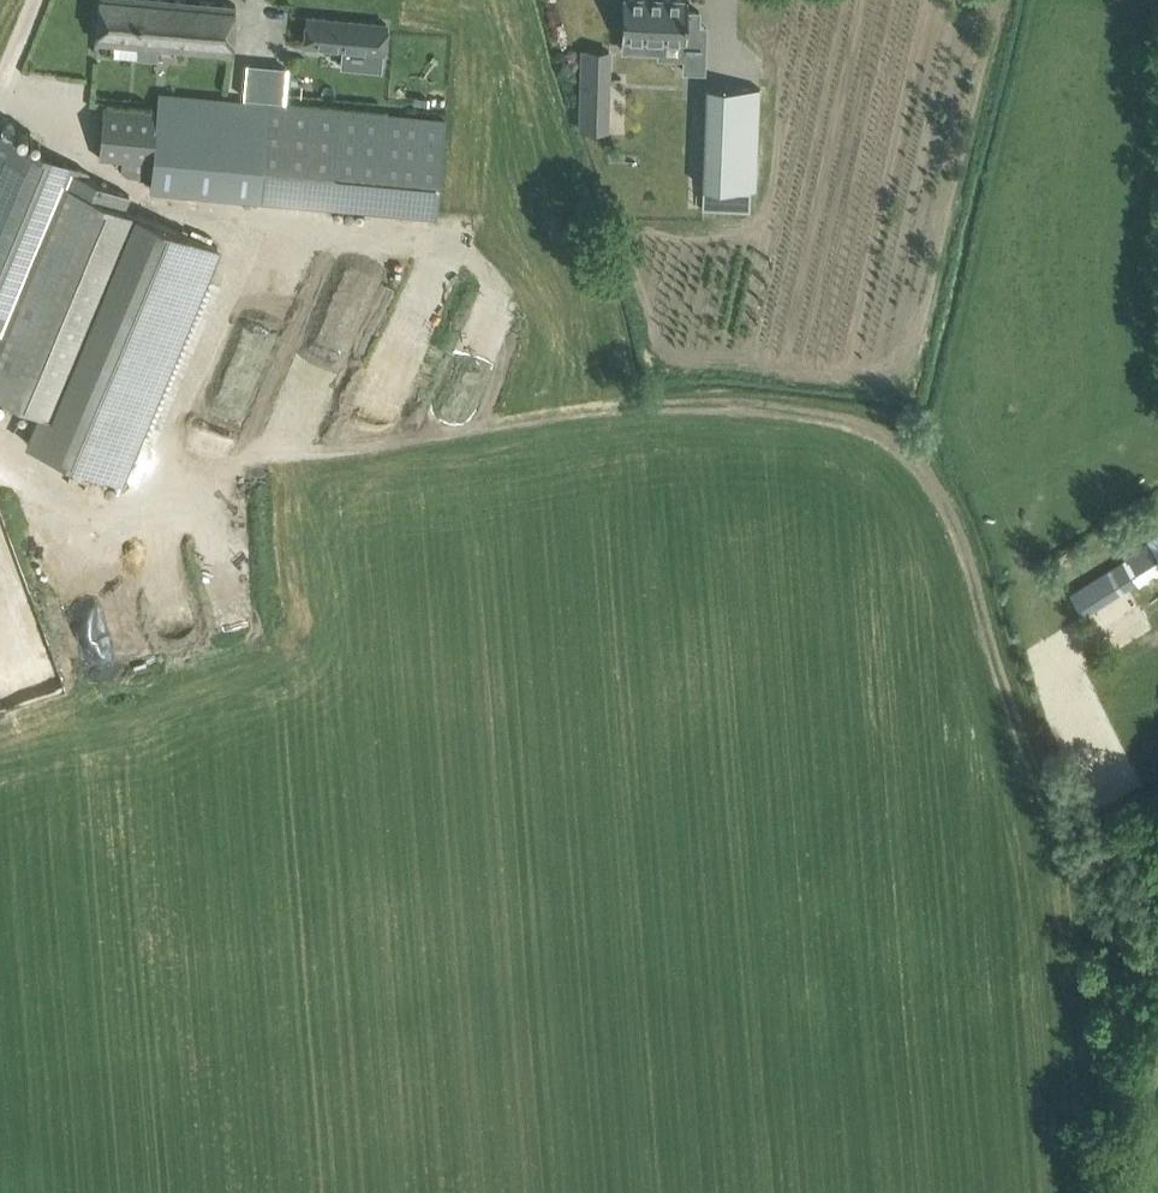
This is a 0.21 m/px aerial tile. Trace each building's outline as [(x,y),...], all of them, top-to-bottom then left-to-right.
[(159,46),(231,53),(236,5),(185,0),(99,0),(95,40),(138,44),(137,57),(158,59),(159,46)] [(622,38),(623,38),(623,50),(658,51),(659,39),(685,40),(684,70),(704,71),(706,37),(698,37),(699,11),(687,10),(688,0),(623,0),(622,38)] [(384,52),(386,23),(307,16),(304,45),(384,52)] [(604,129),(605,76),(606,52),(581,52),(580,128),(604,129)] [(756,189),(759,112),(760,88),(707,86),(702,210),(750,212),(751,188),(756,189)] [(156,110),(103,106),(98,158),(152,162),(149,187),(437,212),(445,118),(158,93),(156,110)] [(36,410),(22,441),(114,480),(213,247),(142,217),(122,208),(127,194),(86,176),(88,171),(0,134),(0,395),(36,410)] [(1157,571),(1157,541),(1072,595),(1085,616),(1157,571)]
